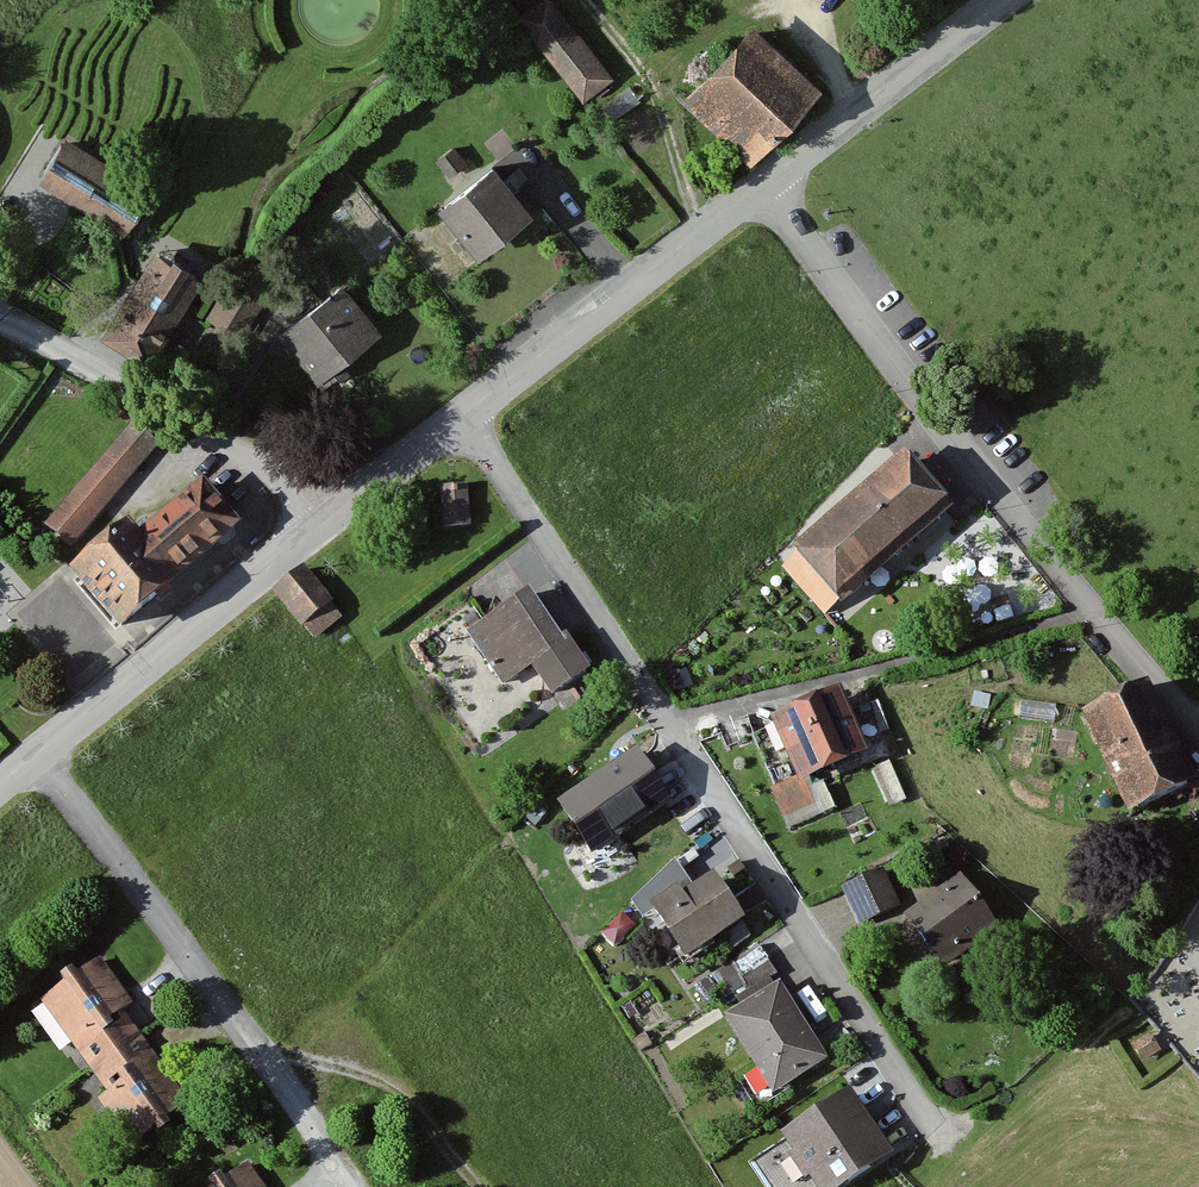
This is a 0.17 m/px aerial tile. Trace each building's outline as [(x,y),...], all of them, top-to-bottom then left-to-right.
[(589,106),(618,84),(553,0),(552,0),(524,21),(589,106)] [(824,92),(759,34),(694,106),(744,151),(771,121),(786,135),(824,92)] [(41,186),(130,238),(157,193),(68,141),(41,186)] [(443,210),(483,264),(539,222),(500,169),(443,210)] [(110,333),(161,362),(207,280),(156,252),(110,333)] [(230,316),(255,327),(279,277),(253,265),(230,316)] [(324,387),(387,335),(346,286),(284,338),(324,387)] [(47,532),(79,559),(160,458),(128,431),(47,532)] [(850,617),(961,516),(917,469),(806,570),(850,617)] [(469,489),(441,491),(444,534),(472,532),(469,489)] [(247,534),(206,490),(148,544),(137,533),(77,587),(131,646),(190,592),(188,589),(247,534)] [(337,611),(310,576),(278,601),(306,637),(313,632),(322,643),(343,627),(333,614),(337,611)] [(569,651),(532,597),(470,639),(507,693),(536,674),(555,702),(595,676),(575,646),(569,651)] [(1089,726),(1139,825),(1198,794),(1198,776),(1156,692),(1089,726)] [(815,809),(807,790),(873,762),(846,698),(774,728),(797,784),(773,793),(785,821),(815,809)] [(561,811),(597,862),(677,807),(642,756),(561,811)] [(844,894),(864,932),(903,912),(883,874),(844,894)] [(906,922),(949,976),(1004,932),(961,878),(906,922)] [(690,905),(685,899),(657,917),(693,972),(753,934),(721,885),(690,905)] [(714,997),(776,969),(764,943),(702,971),(714,997)] [(137,1010),(102,965),(44,1010),(112,1098),(101,1106),(138,1154),(195,1110),(124,1020),(137,1010)] [(731,1022),(780,1097),(829,1065),(779,990),(731,1022)] [(1135,1052),(1147,1067),(1162,1056),(1149,1040),(1135,1052)] [(818,1186),(861,1186),(899,1161),(854,1095),(786,1141),(818,1186)] [(251,1171),(228,1186),(262,1186),(251,1171)]
